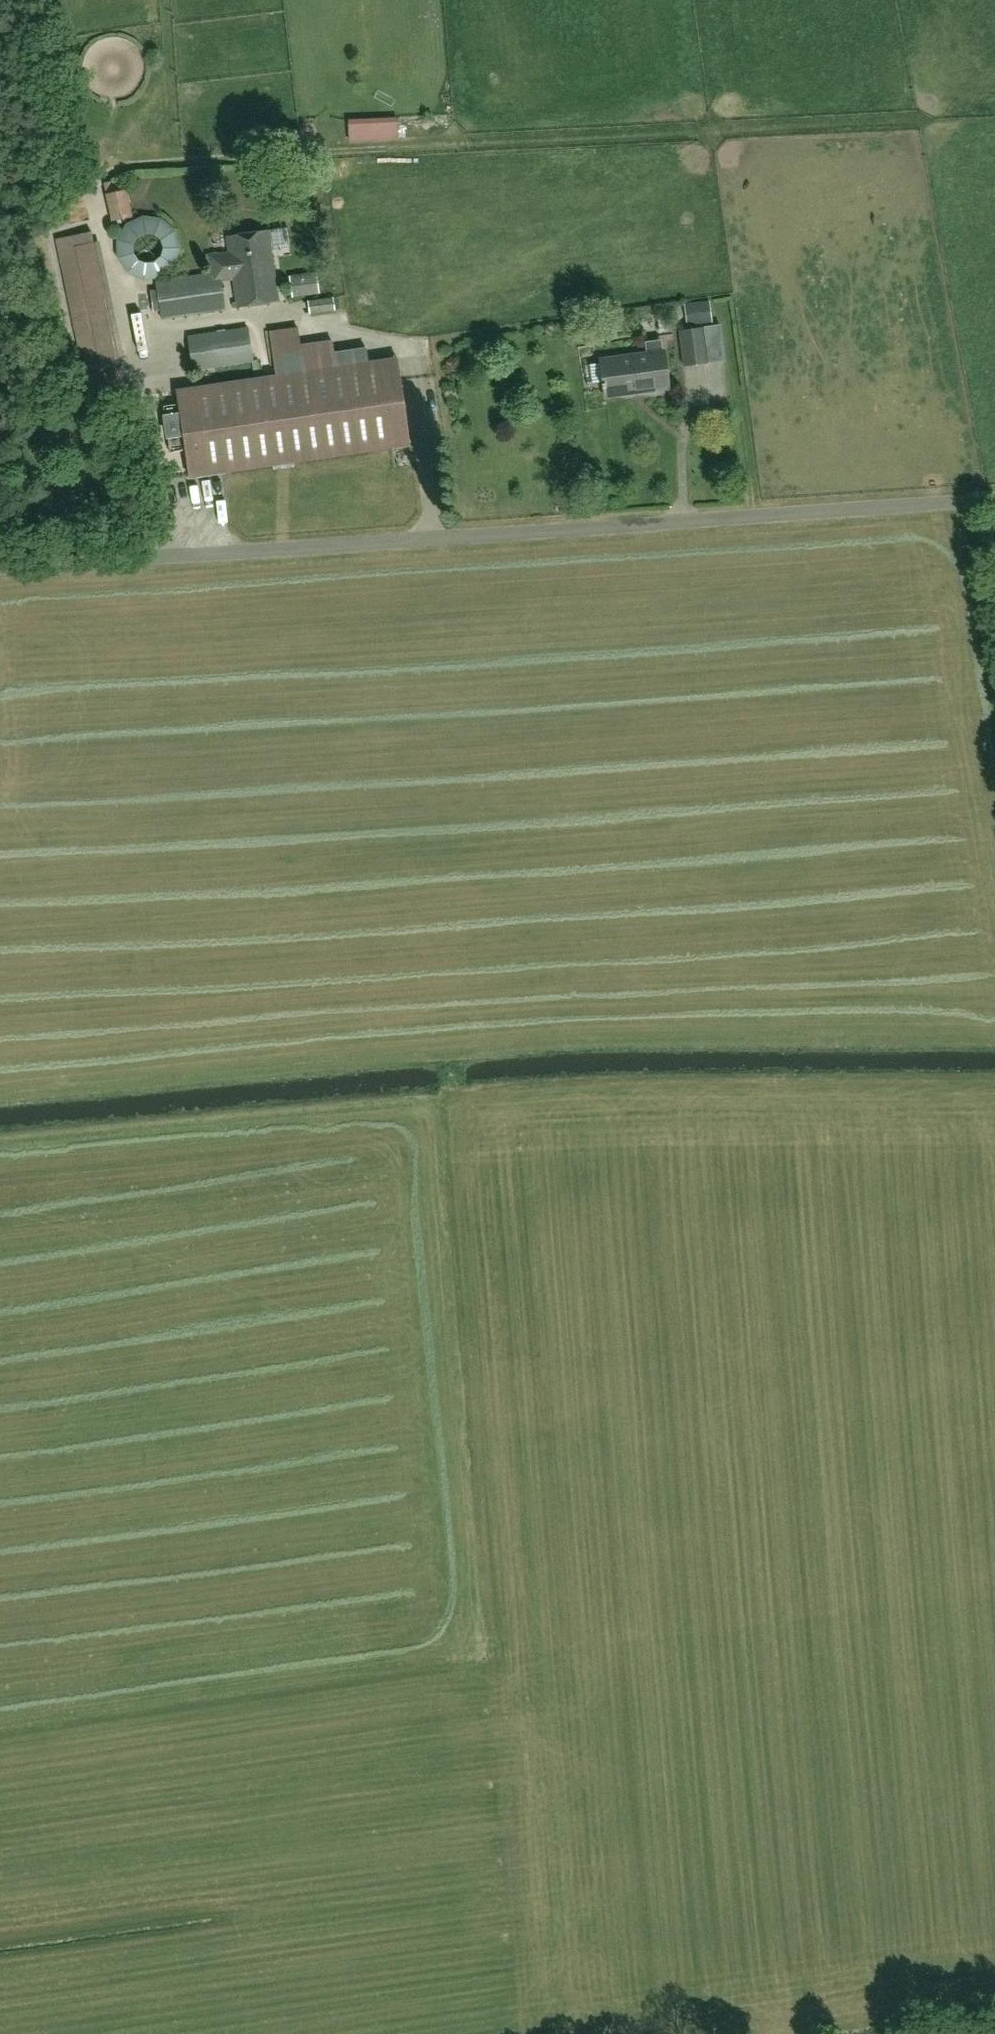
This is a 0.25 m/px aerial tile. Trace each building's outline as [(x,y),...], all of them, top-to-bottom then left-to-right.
[(348,124),(349,142),(398,140),(398,122),(348,124)] [(134,218),(129,191),(106,194),(111,223),(134,218)] [(125,227),(116,241),(116,260),(126,274),(142,281),(161,278),(174,267),(179,250),(174,230),(160,219),(142,217),(125,227)] [(218,274),(218,276),(230,274),(234,304),(231,305),(231,310),(277,303),(266,231),(224,237),(227,254),(208,257),(210,275),(218,274)] [(91,232),(57,239),(85,373),(104,369),(103,362),(122,357),(98,242),(94,242),(91,232)] [(218,274),(210,275),(156,283),(161,319),(223,310),(218,276),(218,274)] [(307,301),(309,316),(334,312),(332,298),(307,301)] [(709,301),(684,304),(687,325),(712,322),(709,301)] [(269,331),(275,376),(176,391),(188,478),(407,446),(395,359),(367,363),(364,350),(333,354),(331,340),(301,345),(298,327),(269,331)] [(702,329),(678,332),(681,367),(705,365),(702,329)] [(251,362),(247,330),(188,338),(192,370),(251,362)] [(645,342),(645,355),(599,362),(604,399),(625,396),(625,392),(668,386),(663,353),(661,353),(660,341),(645,342)] [(185,482),(189,501),(200,498),(196,480),(185,482)]
